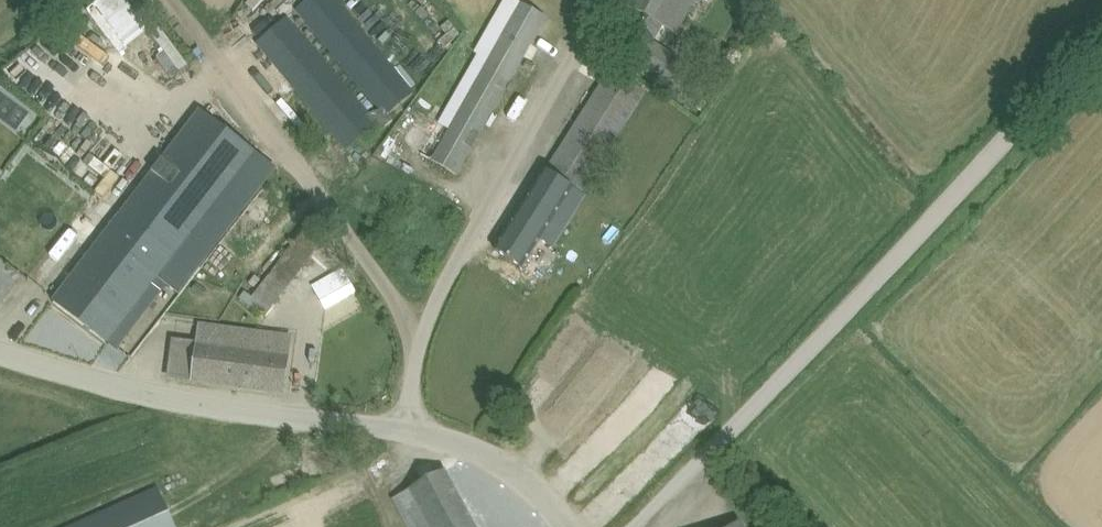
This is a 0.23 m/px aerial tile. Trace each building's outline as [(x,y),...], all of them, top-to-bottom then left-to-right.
[(114,51),(145,32),(126,0),(96,0),(86,6),(114,51)] [(378,106),(387,117),(388,115),(414,93),(335,0),(310,0),(297,11),(378,106)] [(457,174),(555,1),(554,0),(503,0),(473,53),(476,55),(420,153),(457,174)] [(635,7),(647,15),(622,53),(660,78),(676,89),(690,69),(672,58),(674,55),(654,42),(664,26),(677,34),(698,0),(639,0),(635,7)] [(393,122),(388,115),(387,117),(378,106),(369,114),(288,18),(257,45),(346,150),(376,126),(381,132),(393,122)] [(545,173),(582,196),(646,93),(610,70),(545,173)] [(119,348),(118,348),(187,257),(202,268),(278,169),(198,109),(55,300),(118,349),(119,348)] [(584,197),(582,196),(545,173),(496,250),(524,268),(540,241),(553,249),(584,197)] [(296,240),(248,300),(265,314),(313,253),(296,240)] [(340,268),(312,283),(325,307),(354,291),(340,268)] [(205,326),(179,321),(170,377),(284,392),(289,354),(255,349),(257,331),(205,326)] [(446,470),(410,489),(411,490),(394,499),(410,526),(476,526),(446,470)] [(159,489),(73,526),(176,526),(159,489)]
